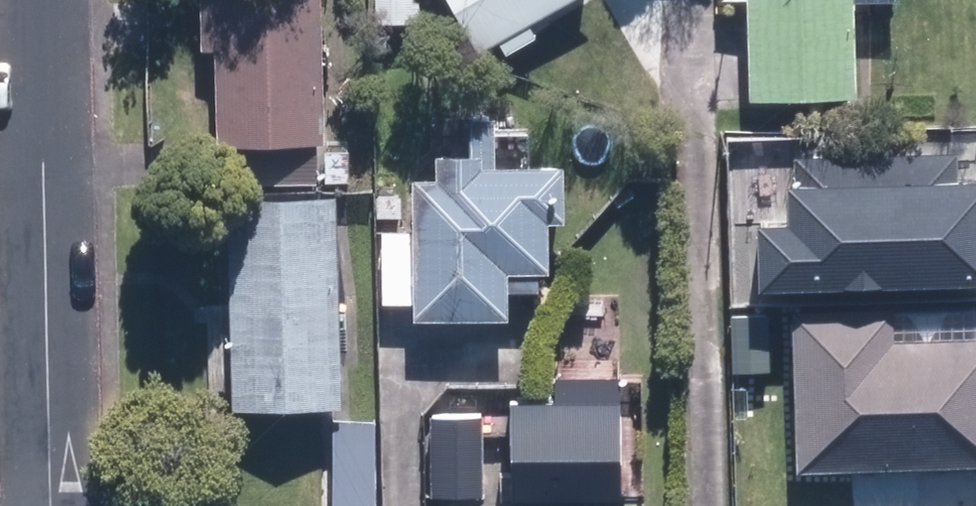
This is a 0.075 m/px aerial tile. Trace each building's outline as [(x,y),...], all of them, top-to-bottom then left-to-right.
[(328,0),(222,0),(224,139),(330,137),(328,0)] [(484,44),(560,0),(459,0),(484,44)] [(755,94),(862,92),(860,0),(753,0),(755,94)] [(573,214),(572,160),(502,161),(502,114),(477,114),(478,149),(443,150),(443,162),(418,162),(421,312),(515,311),(515,287),(545,286),(545,265),(556,265),(555,215),(573,214)] [(757,295),(975,290),(975,182),(960,183),(959,155),(793,159),(794,191),(789,191),(790,227),(755,228),(757,295)] [(347,399),(344,191),(236,193),(240,401),(347,399)] [(794,318),(797,475),(975,472),(975,315),(794,318)] [(628,394),(517,396),(519,495),(630,494),(628,394)] [(487,411),(435,412),(436,491),(488,491),(487,411)] [(380,417),(337,418),(338,505),(382,505),(380,417)]
